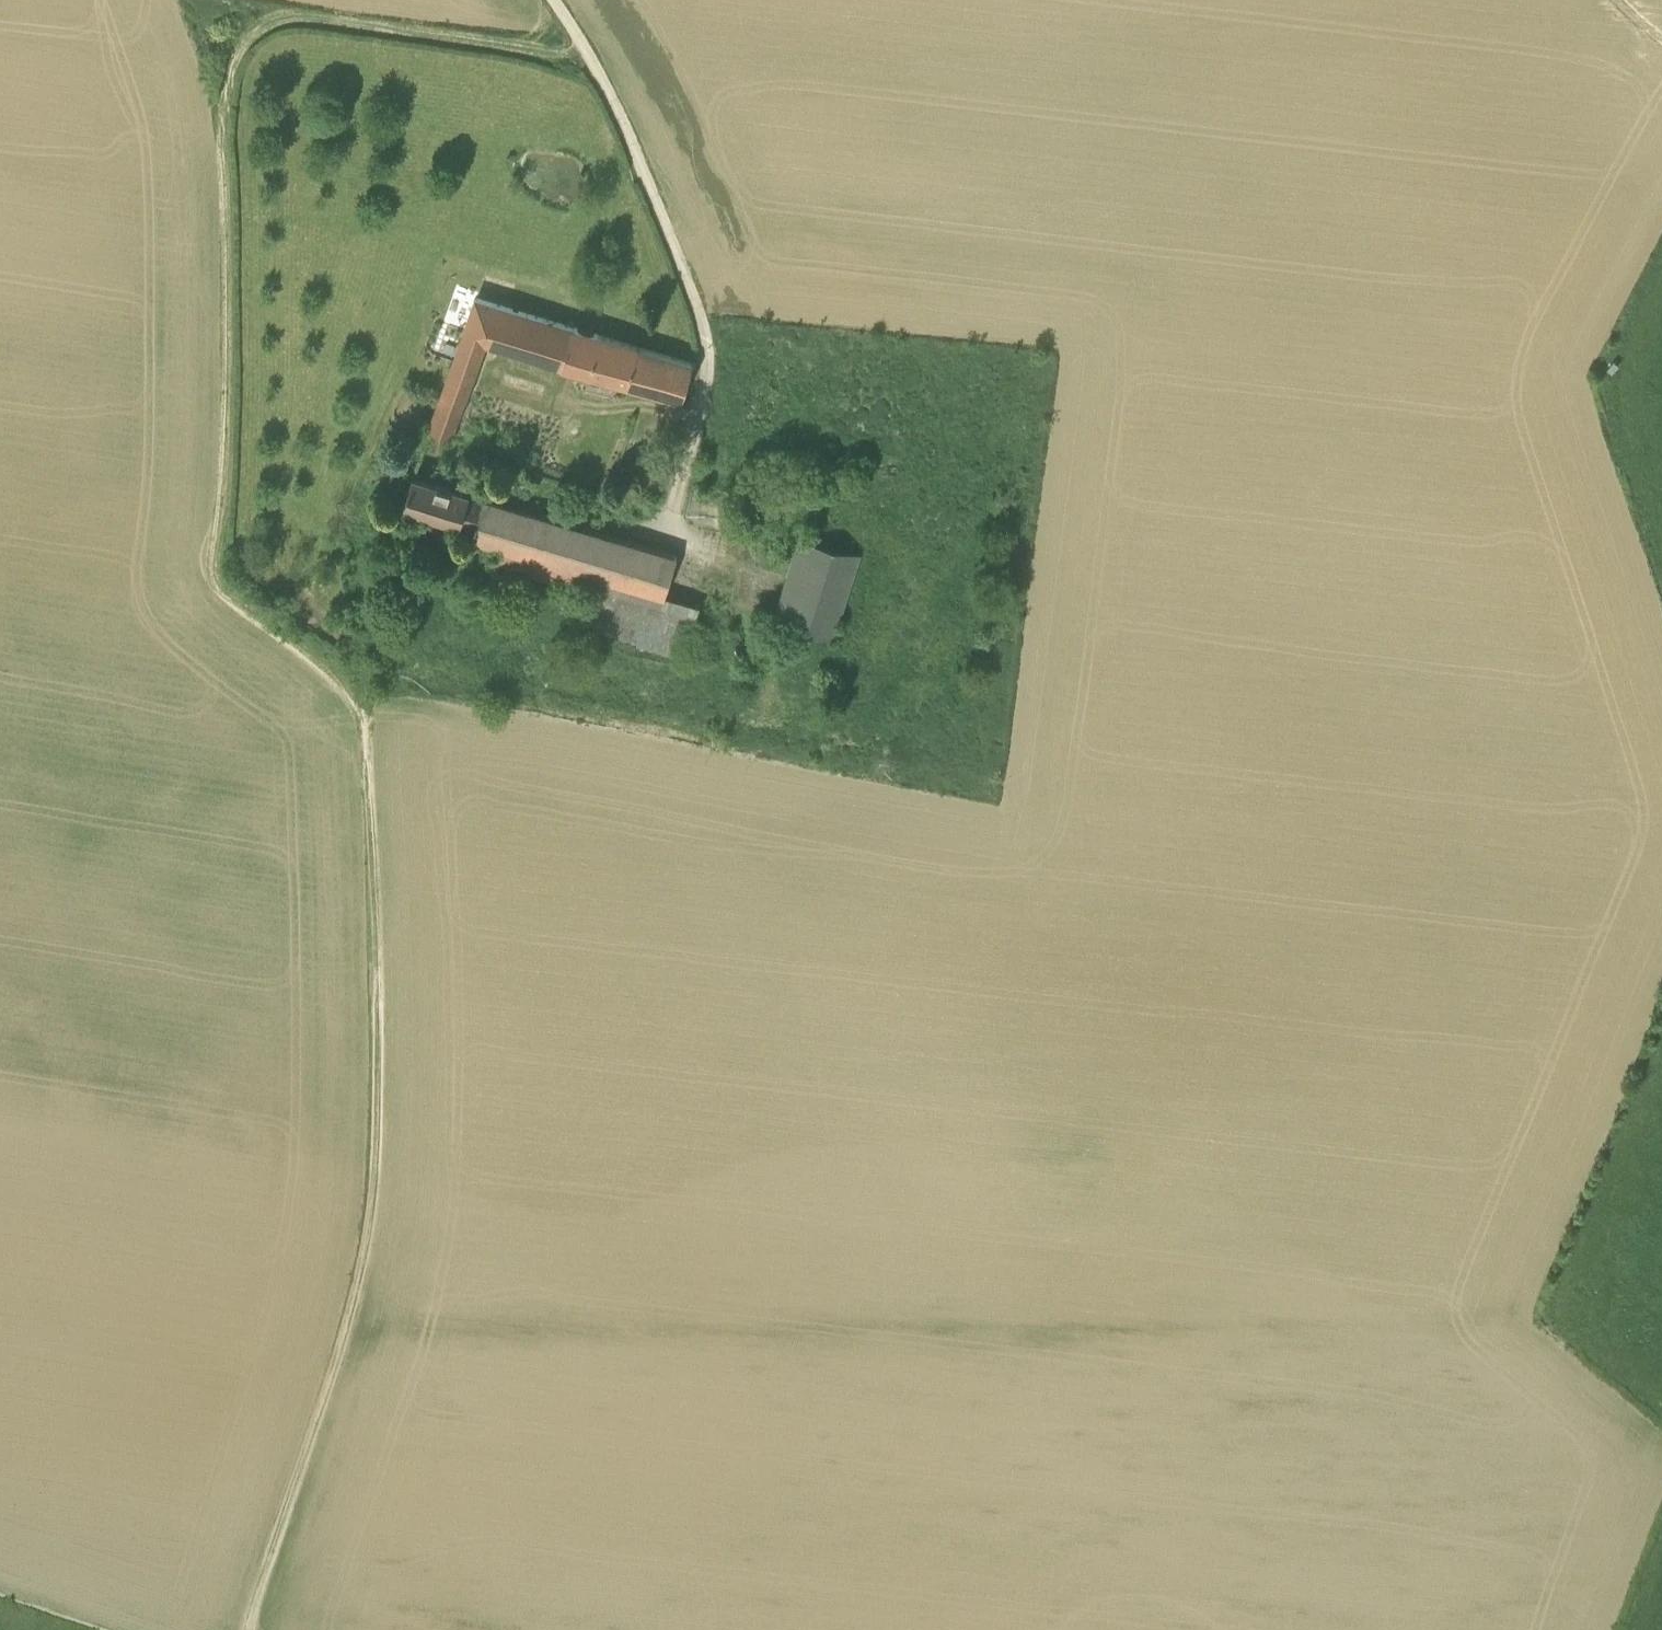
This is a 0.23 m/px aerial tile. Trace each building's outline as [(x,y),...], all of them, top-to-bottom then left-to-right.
[(476,296),(443,393),(465,400),(486,339),(563,363),(574,326),(476,296)] [(682,399),(687,383),(693,362),(599,334),(599,333),(595,332),(595,333),(578,328),(578,327),(575,325),(574,326),(563,363),(682,399)] [(452,434),(465,400),(443,393),(430,428),(452,434)] [(415,474),(404,505),(474,526),(471,535),(501,545),(513,504),(415,474)] [(694,626),(700,604),(664,593),(676,555),(513,504),(501,545),(495,564),(590,593),(580,628),(637,646),(636,649),(675,656),(685,624),(694,626)] [(800,534),(773,619),(834,638),(860,553),(800,534)]
